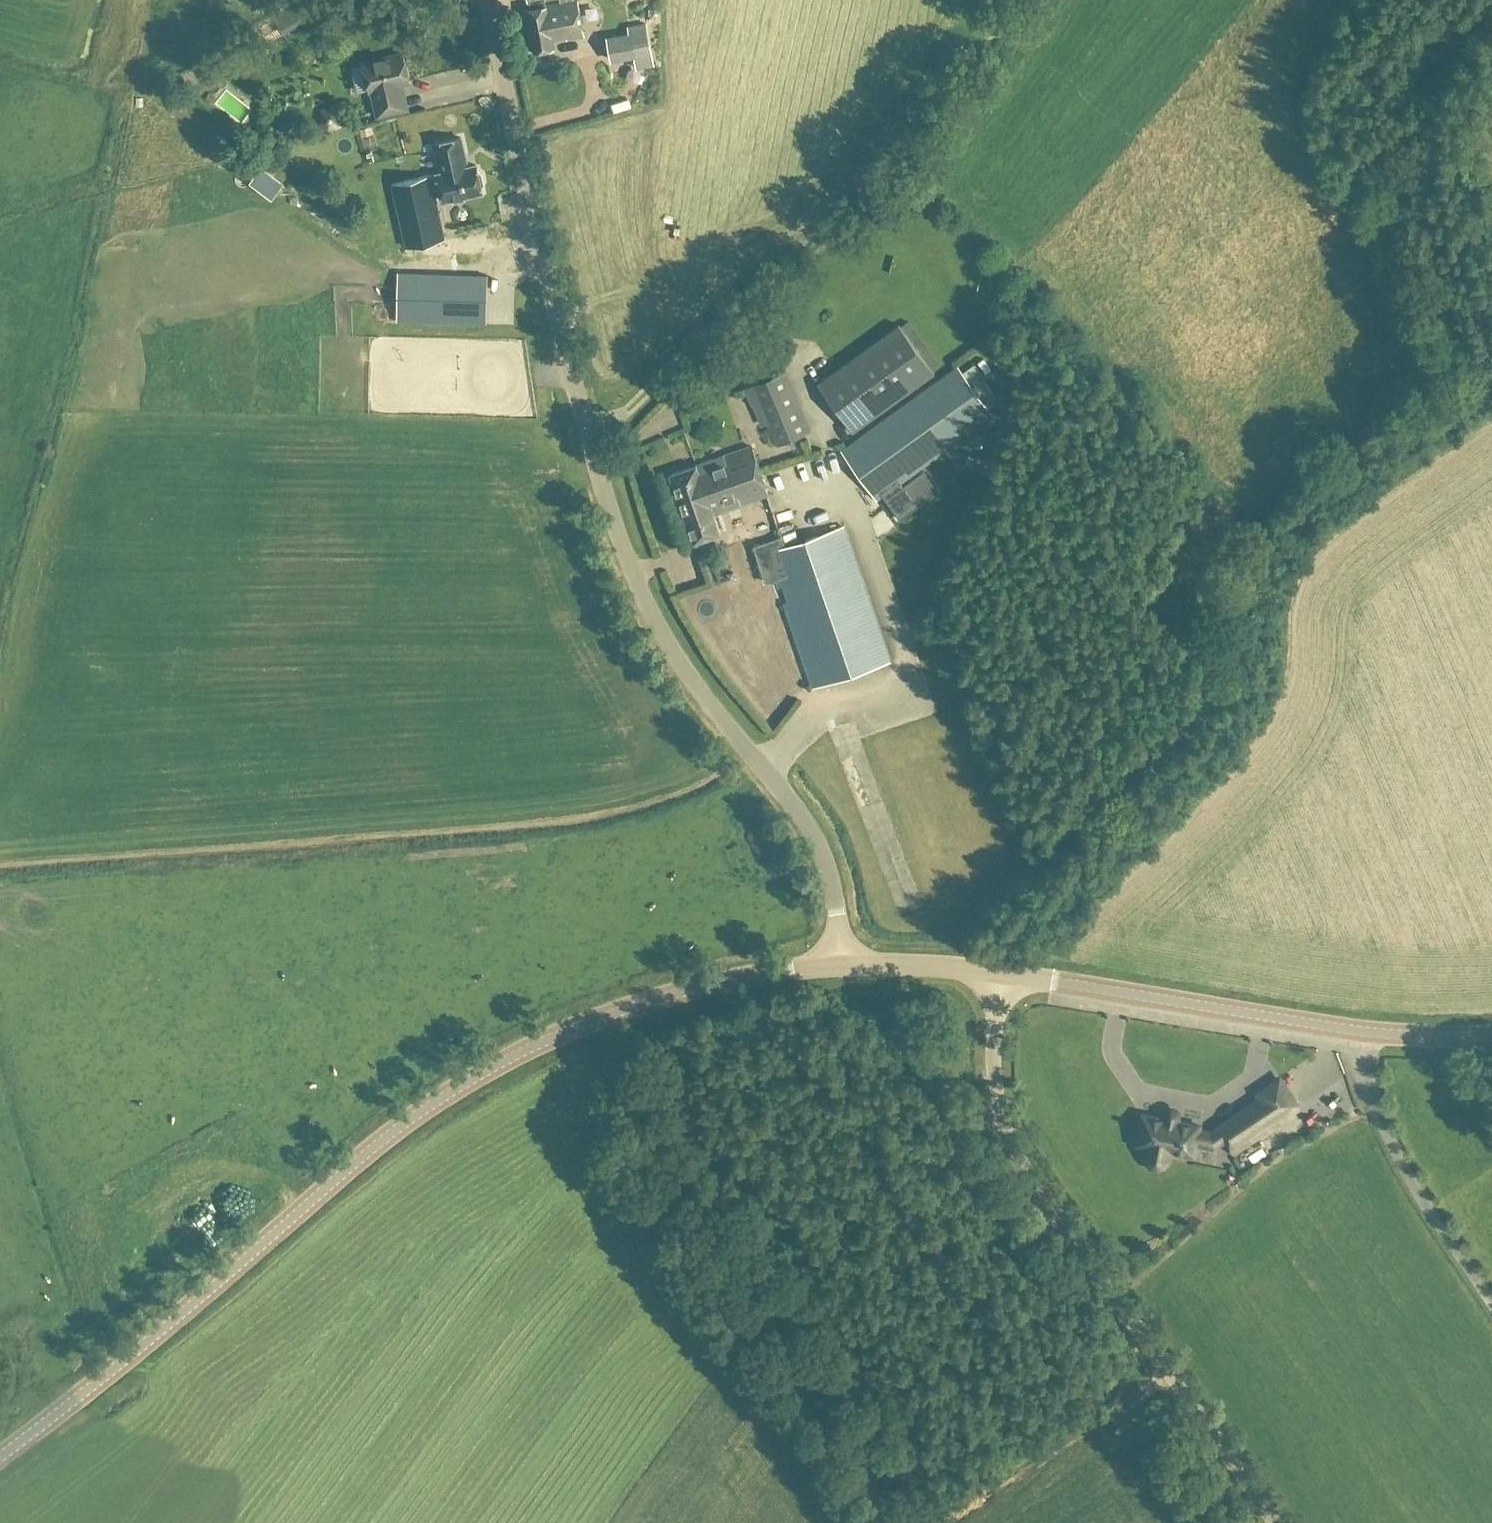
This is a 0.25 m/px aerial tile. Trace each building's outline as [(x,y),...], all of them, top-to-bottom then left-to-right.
[(523,9),(531,51),(551,48),(549,39),(563,37),(563,39),(581,35),(574,0),(570,0),(543,5),(542,0),(524,0),(524,2),(526,2),(527,8),(523,9)] [(628,33),(608,37),(612,58),(632,55),(634,66),(653,62),(646,24),(627,28),(628,33)] [(591,50),(601,48),(597,28),(587,30),(591,50)] [(406,81),(400,54),(361,63),(367,90),(371,90),(376,115),(404,109),(398,83),(406,81)] [(266,91),(261,96),(268,103),(273,98),(266,91)] [(342,114),(334,105),(320,109),(318,122),(328,130),(340,126),(342,114)] [(432,174),(435,187),(438,187),(441,201),(481,192),(479,186),(482,182),(479,173),(476,170),(474,165),(464,167),(461,156),(463,156),(459,138),(432,144),(438,173),(432,174)] [(258,163),(251,172),(272,189),(279,179),(258,163)] [(435,187),(432,174),(402,181),(403,182),(390,184),(404,247),(443,238),(432,188),(435,187)] [(400,272),(398,320),(486,323),(488,275),(400,272)] [(852,431),(934,371),(899,322),(817,382),(852,431)] [(877,499),(994,415),(958,365),(841,449),(877,499)] [(787,370),(756,384),(746,388),(751,404),(754,403),(762,425),(768,423),(777,444),(812,429),(787,370)] [(705,489),(760,470),(752,445),(670,473),(681,506),(708,497),(705,489)] [(769,494),(760,470),(705,489),(708,497),(681,506),(694,542),(721,533),(714,513),(769,494)] [(939,490),(924,470),(904,485),(901,481),(883,495),(900,518),(939,490)] [(845,525),(768,551),(813,686),(890,660),(845,525)] [(1216,1127),(1217,1128),(1212,1132),(1199,1129),(1200,1124),(1178,1120),(1178,1117),(1177,1116),(1176,1120),(1166,1118),(1167,1114),(1165,1114),(1165,1118),(1143,1113),(1138,1135),(1149,1137),(1146,1152),(1146,1158),(1150,1163),(1155,1166),(1161,1166),(1166,1162),(1169,1157),(1170,1149),(1194,1154),(1196,1142),(1214,1146),(1215,1145),(1225,1139),(1234,1153),(1275,1126),(1271,1121),(1297,1103),(1296,1102),(1283,1111),(1269,1091),(1216,1127)]
